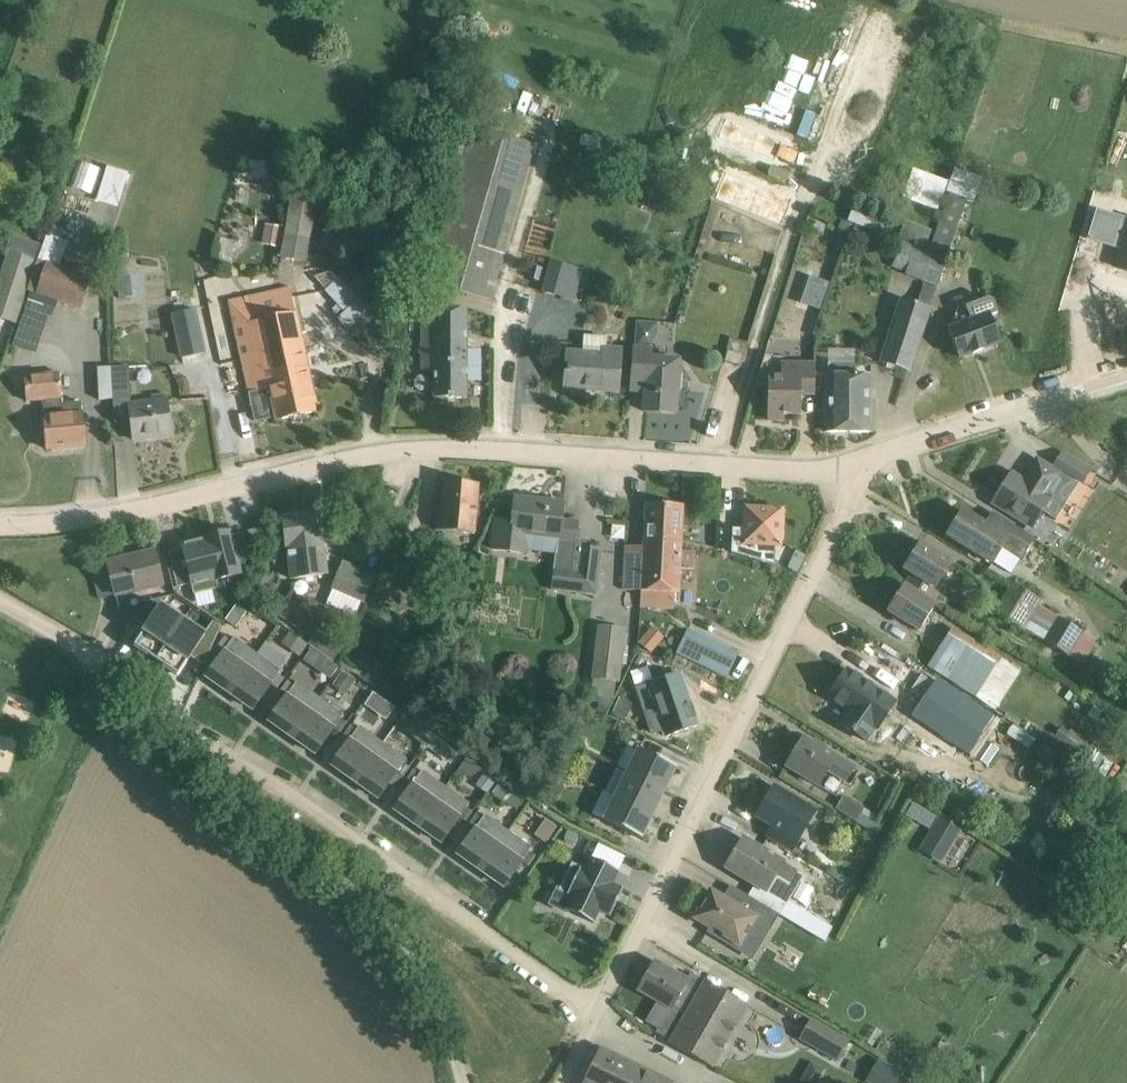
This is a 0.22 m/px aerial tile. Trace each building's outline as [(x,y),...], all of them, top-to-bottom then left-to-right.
[(753,162),(774,169),(785,136),(723,115),(716,136),(757,150),(753,162)] [(433,279),(491,295),(533,146),(475,129),(433,279)] [(81,160),(72,185),(93,193),(102,168),(81,160)] [(109,165),(99,201),(122,207),(132,171),(109,165)] [(781,225),(792,199),(726,172),(715,198),(781,225)] [(253,186),(254,174),(240,173),(238,184),(253,186)] [(949,192),(929,249),(947,256),(967,199),(949,192)] [(318,201),(293,197),(282,258),(308,262),(318,201)] [(857,204),(849,220),(875,232),(882,216),(857,204)] [(1105,245),(1114,216),(1097,210),(1088,239),(1105,245)] [(855,224),(847,221),(842,219),(838,229),(851,235),(855,224)] [(927,251),(927,250),(925,249),(932,230),(905,219),(897,239),(927,251)] [(282,226),(265,224),(262,245),(279,247),(282,226)] [(397,226),(373,224),(371,252),(396,253),(397,226)] [(1114,268),(1126,272),(1126,224),(1114,268)] [(869,230),(856,225),(851,237),(864,242),(869,230)] [(905,275),(913,277),(936,285),(937,286),(948,258),(927,250),(927,251),(897,239),(897,240),(901,241),(892,267),(906,272),(905,275)] [(8,250),(0,277),(0,286),(26,295),(37,260),(8,250)] [(81,309),(91,277),(38,260),(27,292),(81,309)] [(564,297),(573,266),(550,260),(542,290),(564,297)] [(834,273),(821,268),(816,279),(829,284),(834,273)] [(348,311),(341,317),(353,330),(377,307),(345,274),(327,290),(348,311)] [(266,338),(300,331),(290,286),(289,286),(289,288),(276,291),(276,289),(274,290),(274,292),(261,295),(260,293),(259,293),(259,295),(230,301),(243,362),(270,356),(266,338)] [(999,343),(990,317),(997,313),(993,300),(990,294),(953,308),(949,330),(959,357),(972,353),(973,354),(984,350),(984,348),(999,343)] [(929,307),(917,304),(906,301),(901,299),(882,362),(909,370),(929,307)] [(38,354),(52,314),(28,306),(14,346),(38,354)] [(421,337),(466,336),(465,308),(420,309),(421,337)] [(204,353),(195,310),(173,315),(178,336),(198,332),(203,353),(204,353)] [(637,339),(650,340),(652,321),(638,320),(637,339)] [(276,420),(318,411),(300,331),(266,338),(270,356),(243,362),(250,393),(269,389),(276,420)] [(618,392),(621,347),(606,346),(607,337),(584,335),(582,353),(567,352),(565,388),(618,392)] [(435,398),(467,398),(466,336),(421,337),(422,370),(433,370),(435,398)] [(643,411),(675,413),(679,360),(649,358),(649,349),(634,349),(632,380),(646,381),(643,411)] [(724,362),(740,366),(743,355),(728,351),(724,362)] [(784,414),(800,414),(800,392),(816,392),(816,361),(783,361),(782,376),(770,377),(769,421),(784,421),(784,414)] [(826,432),(871,432),(872,375),(855,375),(855,364),(827,363),(826,414),(824,416),(824,423),(826,425),(826,432)] [(130,366),(112,367),(114,400),(131,399),(130,366)] [(47,449),(85,446),(82,413),(81,401),(62,402),(59,371),(24,374),(26,399),(42,398),(47,449)] [(133,439),(172,434),(167,398),(127,404),(133,439)] [(1091,469),(1080,462),(1062,452),(1054,465),(1082,484),(1091,469)] [(1006,482),(993,503),(1033,528),(1053,497),(1048,494),(1060,473),(1037,459),(1024,481),(1016,476),(1010,485),(1006,482)] [(476,535),(479,484),(444,481),(442,515),(438,515),(437,532),(476,535)] [(490,549),(528,554),(528,551),(530,536),(556,539),(556,544),(557,544),(556,554),(551,589),(596,595),(602,549),(587,547),(587,542),(576,541),(578,521),(562,519),(564,503),(515,497),(512,521),(493,518),(490,549)] [(682,539),(683,505),(645,503),(643,547),(625,546),(623,589),(641,590),(643,558),(660,559),(661,538),(682,539)] [(733,529),(732,553),(751,558),(751,553),(757,553),(758,545),(775,546),(781,546),(783,512),(748,510),(747,530),(733,529)] [(963,510),(947,535),(992,563),(1003,547),(1022,558),(1034,539),(992,513),(985,524),(963,510)] [(328,574),(323,533),(320,511),(283,516),(291,579),(328,574)] [(1060,535),(1049,528),(1042,538),(1053,545),(1060,535)] [(218,580),(242,574),(232,531),(208,536),(208,538),(218,578),(218,580)] [(183,544),(193,585),(218,578),(208,538),(183,544)] [(679,592),(682,539),(661,538),(660,559),(643,558),(641,590),(679,592)] [(406,575),(408,571),(417,551),(393,539),(381,564),(406,575)] [(926,600),(934,605),(942,592),(936,588),(951,562),(920,543),(904,569),(917,577),(910,589),(905,585),(904,586),(926,600)] [(154,551),(108,563),(117,595),(162,583),(154,551)] [(799,568),(805,556),(796,551),(790,564),(799,568)] [(363,601),(365,596),(374,576),(344,563),(333,588),(363,601)] [(1041,601),(1036,598),(1013,584),(1004,599),(997,610),(1025,627),(1041,601)] [(918,631),(934,605),(926,600),(904,586),(888,611),(918,631)] [(449,588),(441,605),(449,608),(456,591),(449,588)] [(162,606),(169,596),(149,601),(139,615),(150,623),(147,627),(134,646),(156,661),(183,621),(162,606)] [(322,623),(289,600),(279,615),(311,638),(322,623)] [(473,615),(453,606),(447,620),(467,629),(473,615)] [(1083,632),(1059,616),(1044,640),(1069,655),(1083,632)] [(221,626),(213,621),(203,635),(183,621),(156,661),(178,676),(191,657),(194,653),(206,661),(221,626)] [(321,625),(311,638),(308,642),(333,660),(346,642),(321,625)] [(626,629),(598,625),(592,678),(620,682),(626,629)] [(652,652),(664,637),(652,628),(640,642),(652,652)] [(1022,670),(1002,658),(954,628),(930,667),(999,709),(1022,670)] [(689,658),(700,636),(689,631),(678,653),(689,658)] [(283,643),(300,655),(308,644),(291,632),(283,643)] [(230,693),(257,653),(233,637),(231,641),(224,636),(217,646),(224,651),(208,674),(216,680),(214,682),(230,693)] [(302,658),(330,676),(338,665),(310,646),(302,658)] [(257,653),(230,693),(245,704),(246,701),(254,707),(271,684),(277,688),(284,678),(278,674),(281,670),(257,653)] [(333,685),(346,694),(356,680),(343,671),(333,685)] [(865,742),(892,702),(847,671),(829,697),(853,714),(844,727),(865,742)] [(698,725),(685,687),(673,691),(669,678),(635,690),(641,707),(651,735),(664,730),(666,736),(698,725)] [(292,737),(320,698),(297,681),(294,685),(288,681),(281,691),(287,695),(270,718),(279,724),(277,727),(292,737)] [(938,696),(951,704),(956,697),(943,688),(938,696)] [(381,697),(374,692),(365,704),(373,709),(381,697)] [(964,713),(937,695),(935,694),(917,721),(946,740),(947,738),(964,713)] [(627,718),(633,704),(620,696),(613,712),(627,718)] [(341,718),(344,714),(320,698),(292,737),(307,748),(309,746),(317,752),(334,728),(340,733),(347,723),(341,718)] [(964,713),(947,738),(969,751),(985,726),(964,713)] [(355,782),(383,742),(360,726),(357,730),(351,725),(344,735),(350,740),(333,763),(342,769),(340,771),(355,782)] [(409,738),(422,747),(431,734),(418,725),(409,738)] [(569,743),(581,748),(586,738),(574,733),(569,743)] [(434,737),(424,750),(438,760),(447,746),(434,737)] [(856,769),(841,760),(822,749),(824,746),(815,742),(814,744),(803,738),(786,766),(820,787),(827,774),(845,785),(856,769)] [(999,749),(985,740),(974,757),(988,765),(999,749)] [(383,742),(355,782),(370,792),(372,790),(380,796),(390,783),(395,787),(402,777),(403,777),(410,767),(404,763),(407,759),(383,742)] [(576,758),(581,748),(569,743),(564,753),(576,758)] [(669,791),(680,767),(643,749),(631,773),(669,791)] [(565,782),(570,772),(558,766),(553,776),(565,782)] [(487,769),(475,785),(487,793),(499,777),(487,769)] [(418,826),(446,787),(423,770),(420,774),(414,770),(406,780),(413,784),(396,807),(405,813),(403,815),(418,826)] [(657,814),(669,791),(631,773),(620,796),(657,814)] [(446,787),(418,826),(433,837),(435,834),(443,840),(460,817),(466,822),(473,812),(467,807),(470,803),(446,787)] [(818,813),(793,798),(774,787),(757,815),(773,825),(767,837),(794,853),(818,813)] [(513,790),(505,801),(518,810),(525,799),(513,790)] [(843,795),(835,809),(877,834),(883,826),(862,813),(865,808),(843,795)] [(646,838),(657,814),(620,796),(608,820),(646,838)] [(906,814),(919,822),(926,810),(913,803),(906,814)] [(481,870),(509,831),(485,814),(482,818),(476,814),(469,824),(475,828),(459,852),(467,857),(466,860),(481,870)] [(939,816),(919,850),(941,863),(961,829),(939,816)] [(559,827),(546,818),(534,835),(547,844),(559,827)] [(579,836),(568,830),(565,837),(575,842),(579,836)] [(509,831),(481,870),(496,881),(497,879),(506,885),(522,862),(528,866),(536,856),(529,852),(532,848),(509,831)] [(754,898),(779,914),(787,900),(789,902),(789,901),(803,877),(796,872),(797,871),(762,850),(743,838),(726,867),(761,888),(754,898)] [(561,908),(588,921),(594,909),(605,914),(619,887),(608,882),(614,869),(587,856),(581,868),(576,866),(562,893),(567,895),(561,908)] [(860,872),(849,867),(842,881),(853,886),(860,872)] [(754,898),(754,899),(731,884),(723,899),(711,891),(695,918),(711,927),(708,932),(736,949),(749,926),(766,936),(779,914),(754,898)] [(787,900),(779,914),(825,941),(832,927),(789,901),(789,902),(787,900)] [(1126,920),(1126,902),(1119,915),(1126,920)] [(708,981),(693,973),(689,981),(655,962),(639,989),(673,1008),(659,1033),(673,1041),(674,1041),(708,981)] [(716,1068),(717,1065),(751,1005),(708,981),(674,1041),(673,1043),(716,1068)] [(850,1040),(812,1018),(800,1038),(839,1059),(850,1040)] [(646,1070),(601,1049),(585,1082),(640,1082),(646,1070)] [(640,1082),(672,1082),(646,1070),(640,1082)]
